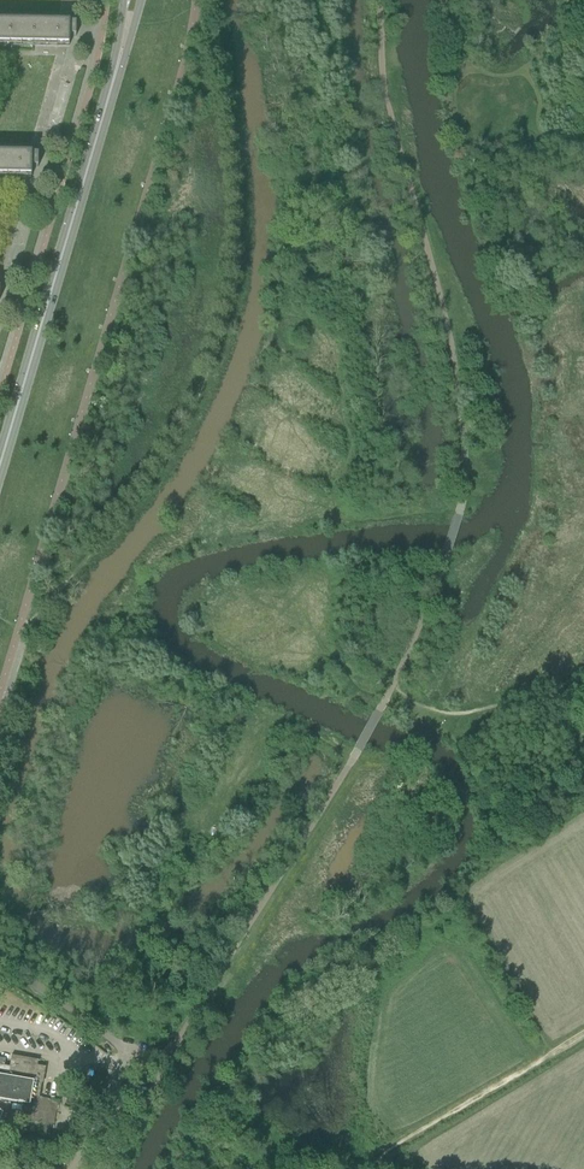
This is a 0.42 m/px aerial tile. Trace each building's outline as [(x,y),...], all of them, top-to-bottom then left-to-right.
[(69,46),(70,36),(76,36),(76,23),(0,22),(0,44),(69,46)] [(31,177),(32,177),(32,167),(38,167),(38,154),(0,153),(0,176),(31,177)] [(17,1129),(19,1122),(29,1124),(32,1108),(37,1109),(42,1084),(41,1084),(44,1069),(37,1068),(39,1061),(12,1057),(10,1068),(5,1067),(6,1060),(0,1059),(0,1124),(17,1129)]
